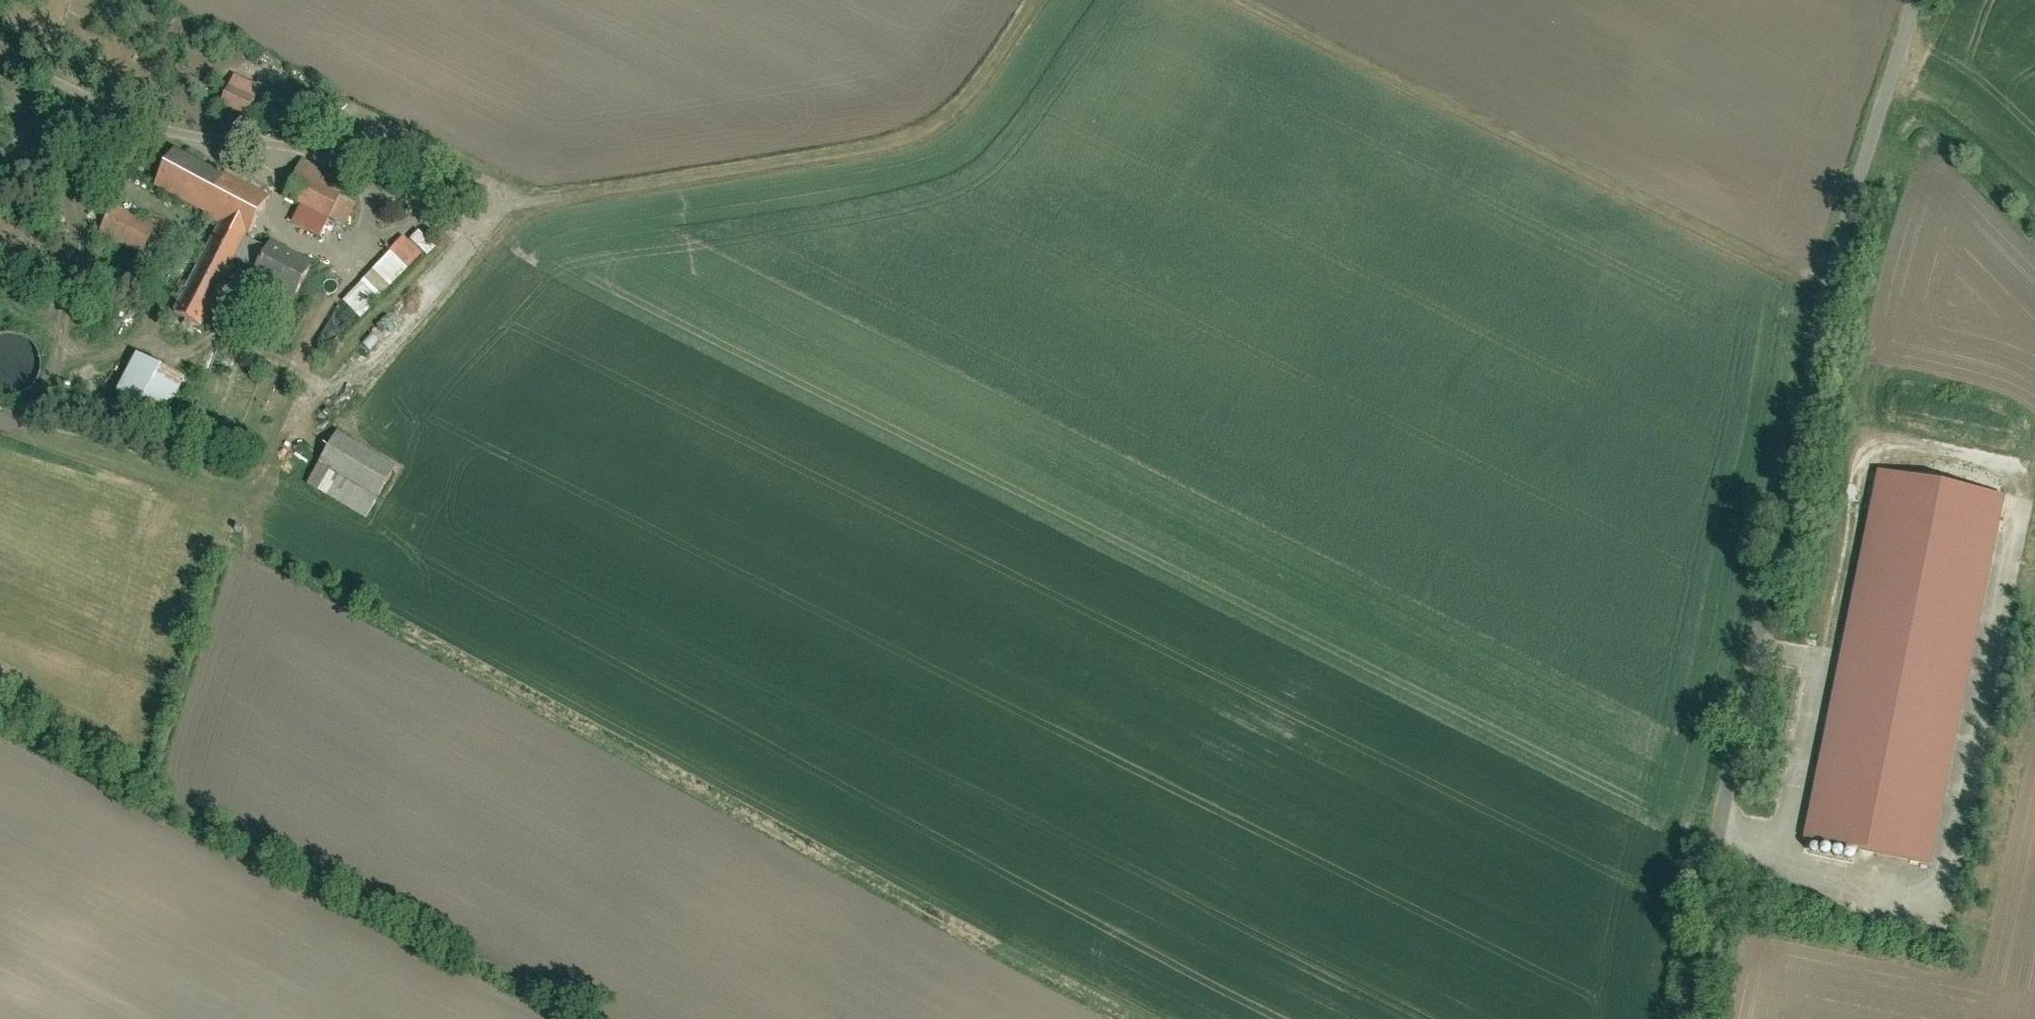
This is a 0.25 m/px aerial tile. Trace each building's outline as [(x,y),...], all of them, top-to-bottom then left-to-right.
[(263,88),(235,75),(221,108),(248,120),(263,88)] [(257,117),(295,134),(301,121),(263,104),(257,117)] [(226,176),(177,151),(156,191),(206,217),(206,220),(220,227),(173,319),(204,334),(239,265),(250,242),(274,197),(227,173),(226,176)] [(351,182),(304,159),(284,202),(299,209),(291,225),(327,243),(336,224),(347,229),(357,207),(343,200),(351,182)] [(105,235),(150,256),(164,227),(119,206),(105,235)] [(411,242),(405,236),(342,303),(363,323),(426,256),(429,259),(439,249),(421,232),(411,242)] [(316,267),(272,245),(269,251),(250,242),(239,265),(259,274),(254,283),(298,304),(316,267)] [(189,382),(139,356),(118,396),(169,422),(189,382)] [(340,434),(309,488),(369,523),(400,469),(340,434)] [(2006,495),(1878,469),(1803,839),(1932,864),(2006,495)]
